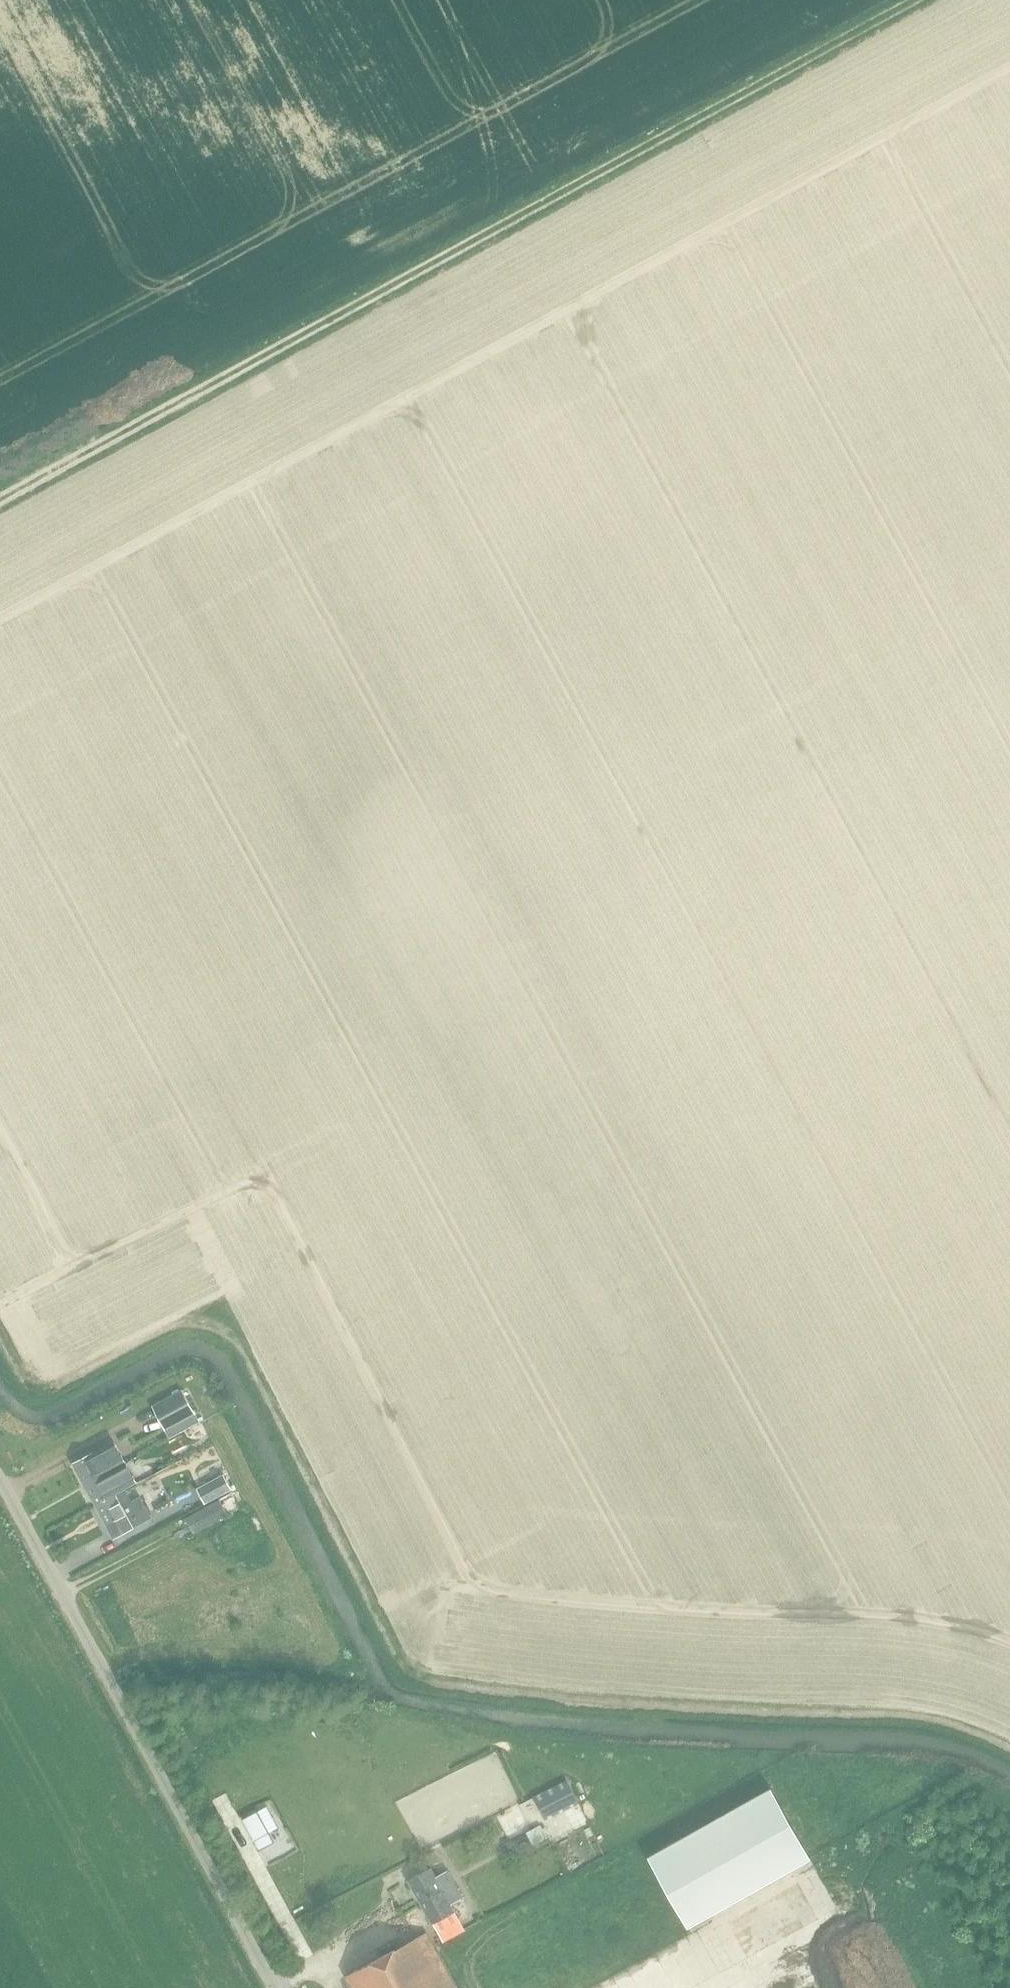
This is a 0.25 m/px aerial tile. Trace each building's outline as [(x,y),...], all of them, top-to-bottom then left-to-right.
[(199,1422),(182,1390),(153,1406),(170,1437),(199,1422)] [(128,1435),(150,1423),(144,1411),(122,1423),(128,1435)] [(85,1484),(125,1463),(114,1442),(73,1464),(85,1484)] [(125,1463),(85,1484),(96,1505),(125,1489),(137,1482),(133,1474),(132,1474),(125,1463)] [(223,1476),(197,1490),(205,1505),(212,1501),(231,1490),(223,1476)] [(113,1538),(133,1528),(133,1527),(152,1517),(140,1496),(131,1500),(125,1489),(96,1505),(113,1538)] [(191,1516),(185,1519),(193,1534),(227,1516),(227,1515),(219,1501),(191,1516)] [(587,1772),(574,1776),(577,1788),(591,1784),(587,1772)] [(567,1779),(534,1797),(545,1818),(579,1801),(567,1779)] [(648,1857),(687,1927),(810,1858),(771,1788),(648,1857)] [(257,1810),(242,1818),(259,1849),(274,1841),(257,1810)] [(535,1847),(553,1837),(545,1823),(527,1832),(535,1847)] [(450,1904),(462,1898),(448,1871),(436,1878),(431,1869),(409,1881),(432,1924),(454,1912),(450,1904)] [(435,1948),(426,1932),(347,1975),(353,1987),(456,1987),(435,1948)]
